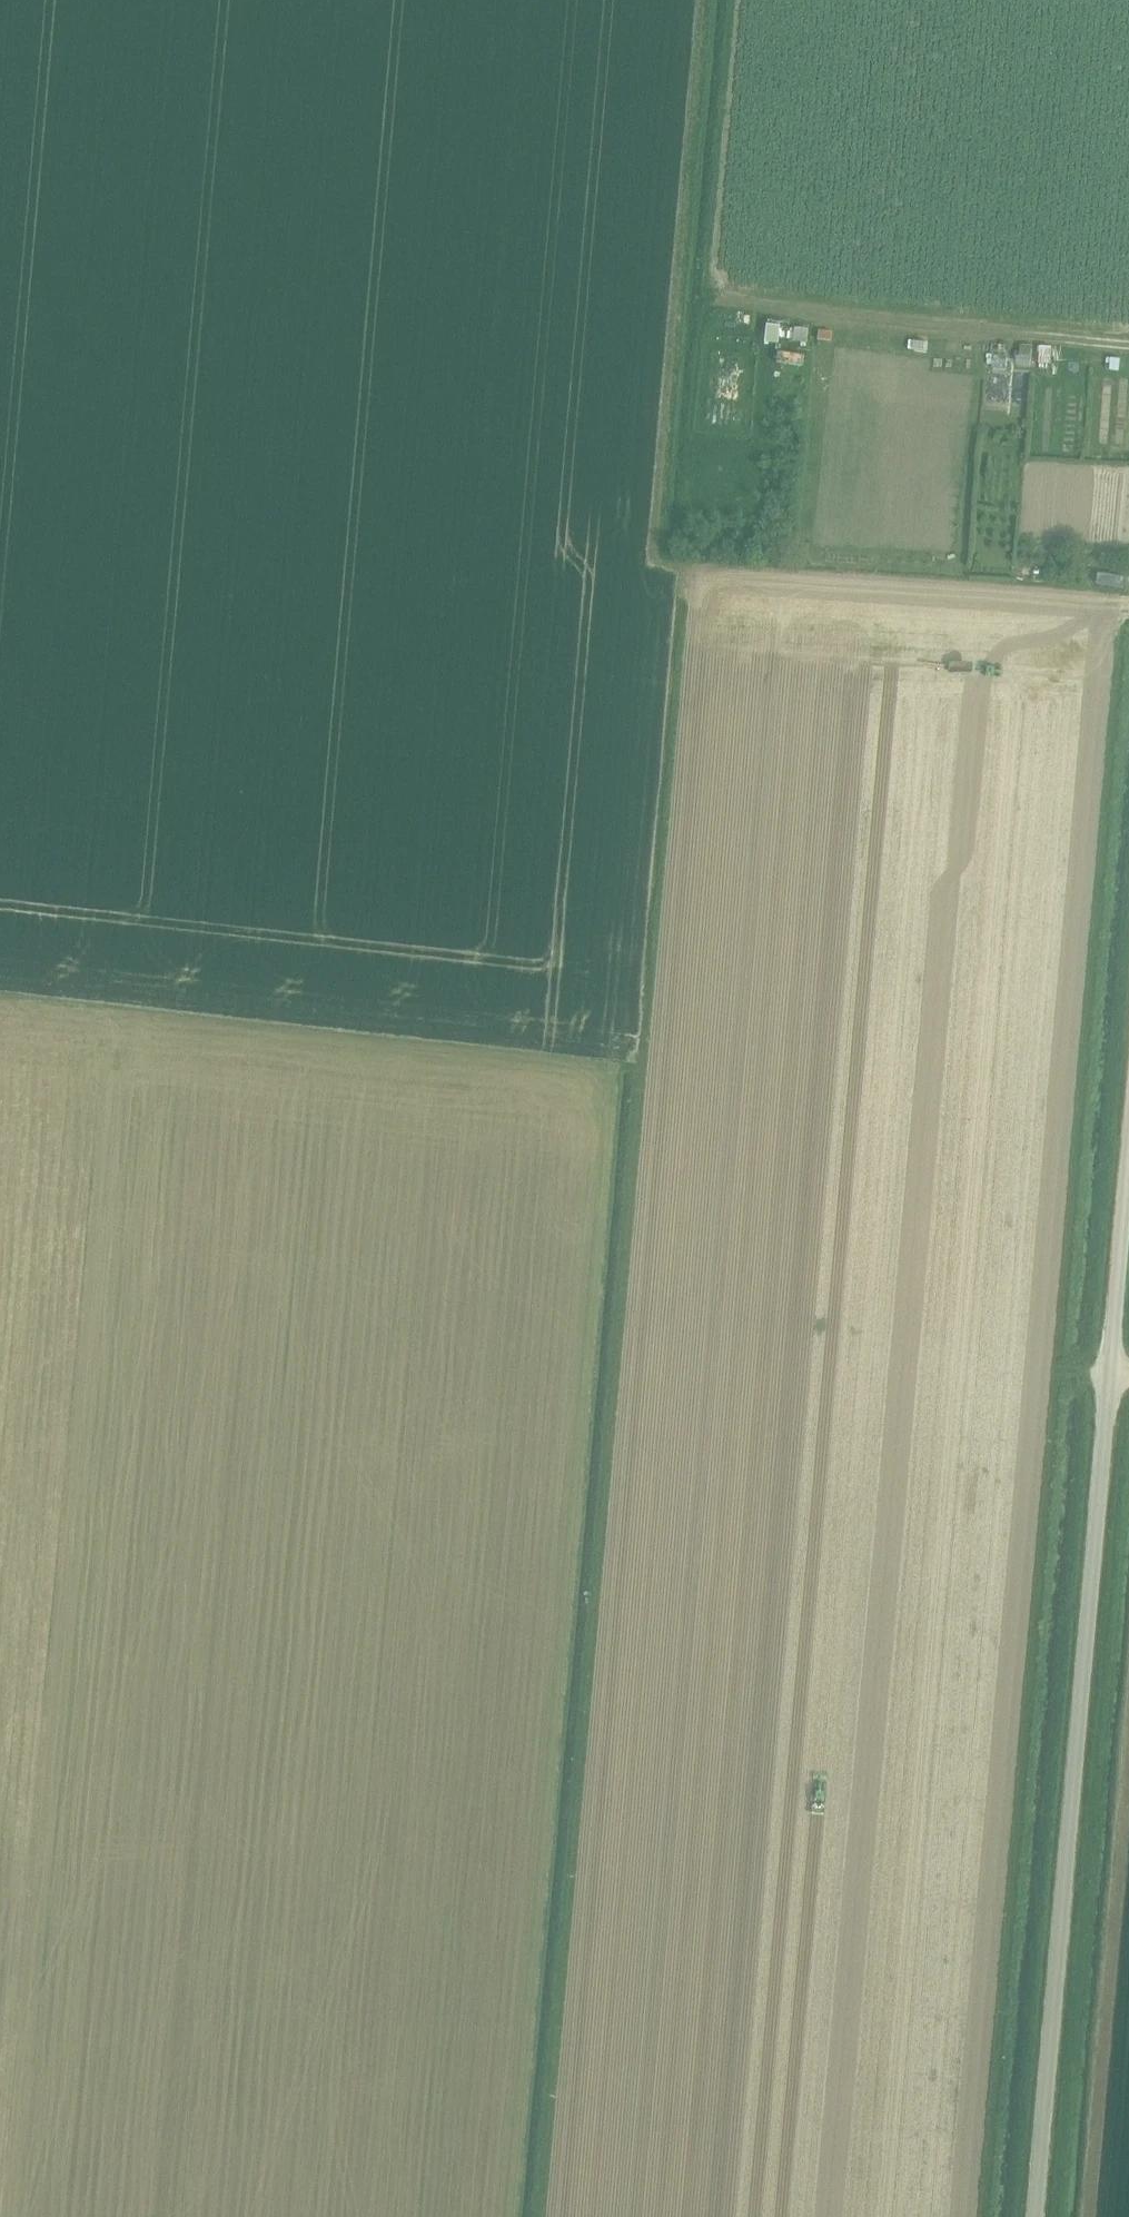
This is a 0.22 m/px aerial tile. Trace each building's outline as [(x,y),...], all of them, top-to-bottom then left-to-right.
[(1040,347),(1039,364),(1051,365),(1052,348),(1040,347)]
